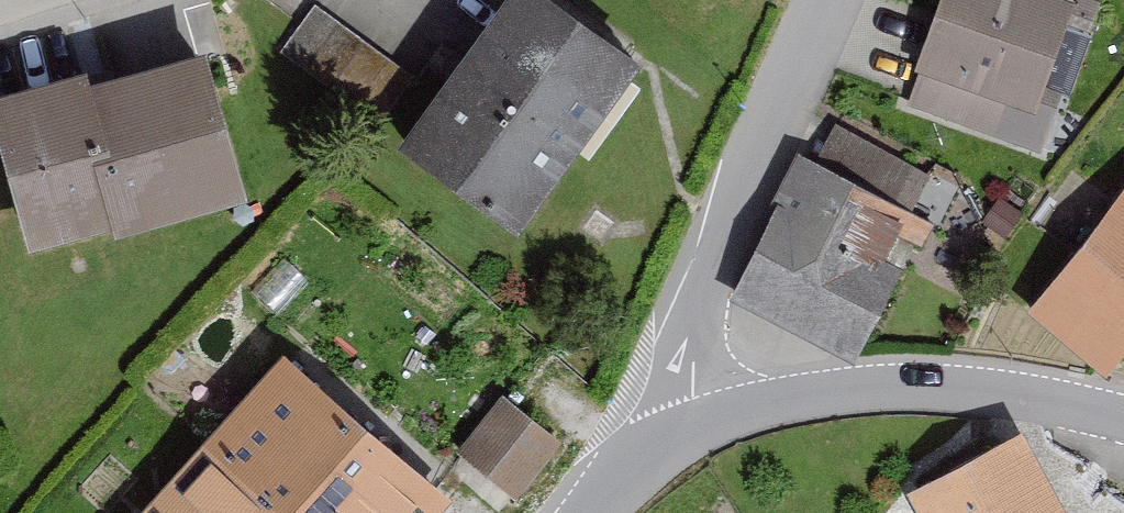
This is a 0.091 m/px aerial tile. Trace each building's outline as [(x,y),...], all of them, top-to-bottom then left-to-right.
[(542,0),(527,0),(419,152),(539,237),(652,78),(542,0)] [(1051,0),(945,0),(909,112),(1033,151),(1078,8),(1051,0)] [(360,51),(306,12),(274,56),(328,95),(360,51)] [(38,252),(124,229),(126,239),(255,206),(216,59),(106,88),(103,76),(0,103),(0,104),(38,252)] [(815,172),(800,164),(728,303),(859,370),(932,226),(911,215),(927,185),(833,137),(815,172)] [(1034,318),(1113,380),(1123,366),(1123,201),(1034,318)] [(158,512),(447,512),(453,506),(292,363),(158,512)] [(504,404),(457,461),(512,507),(559,450),(504,404)] [(918,503),(923,512),(1064,512),(1028,445),(918,503)]
